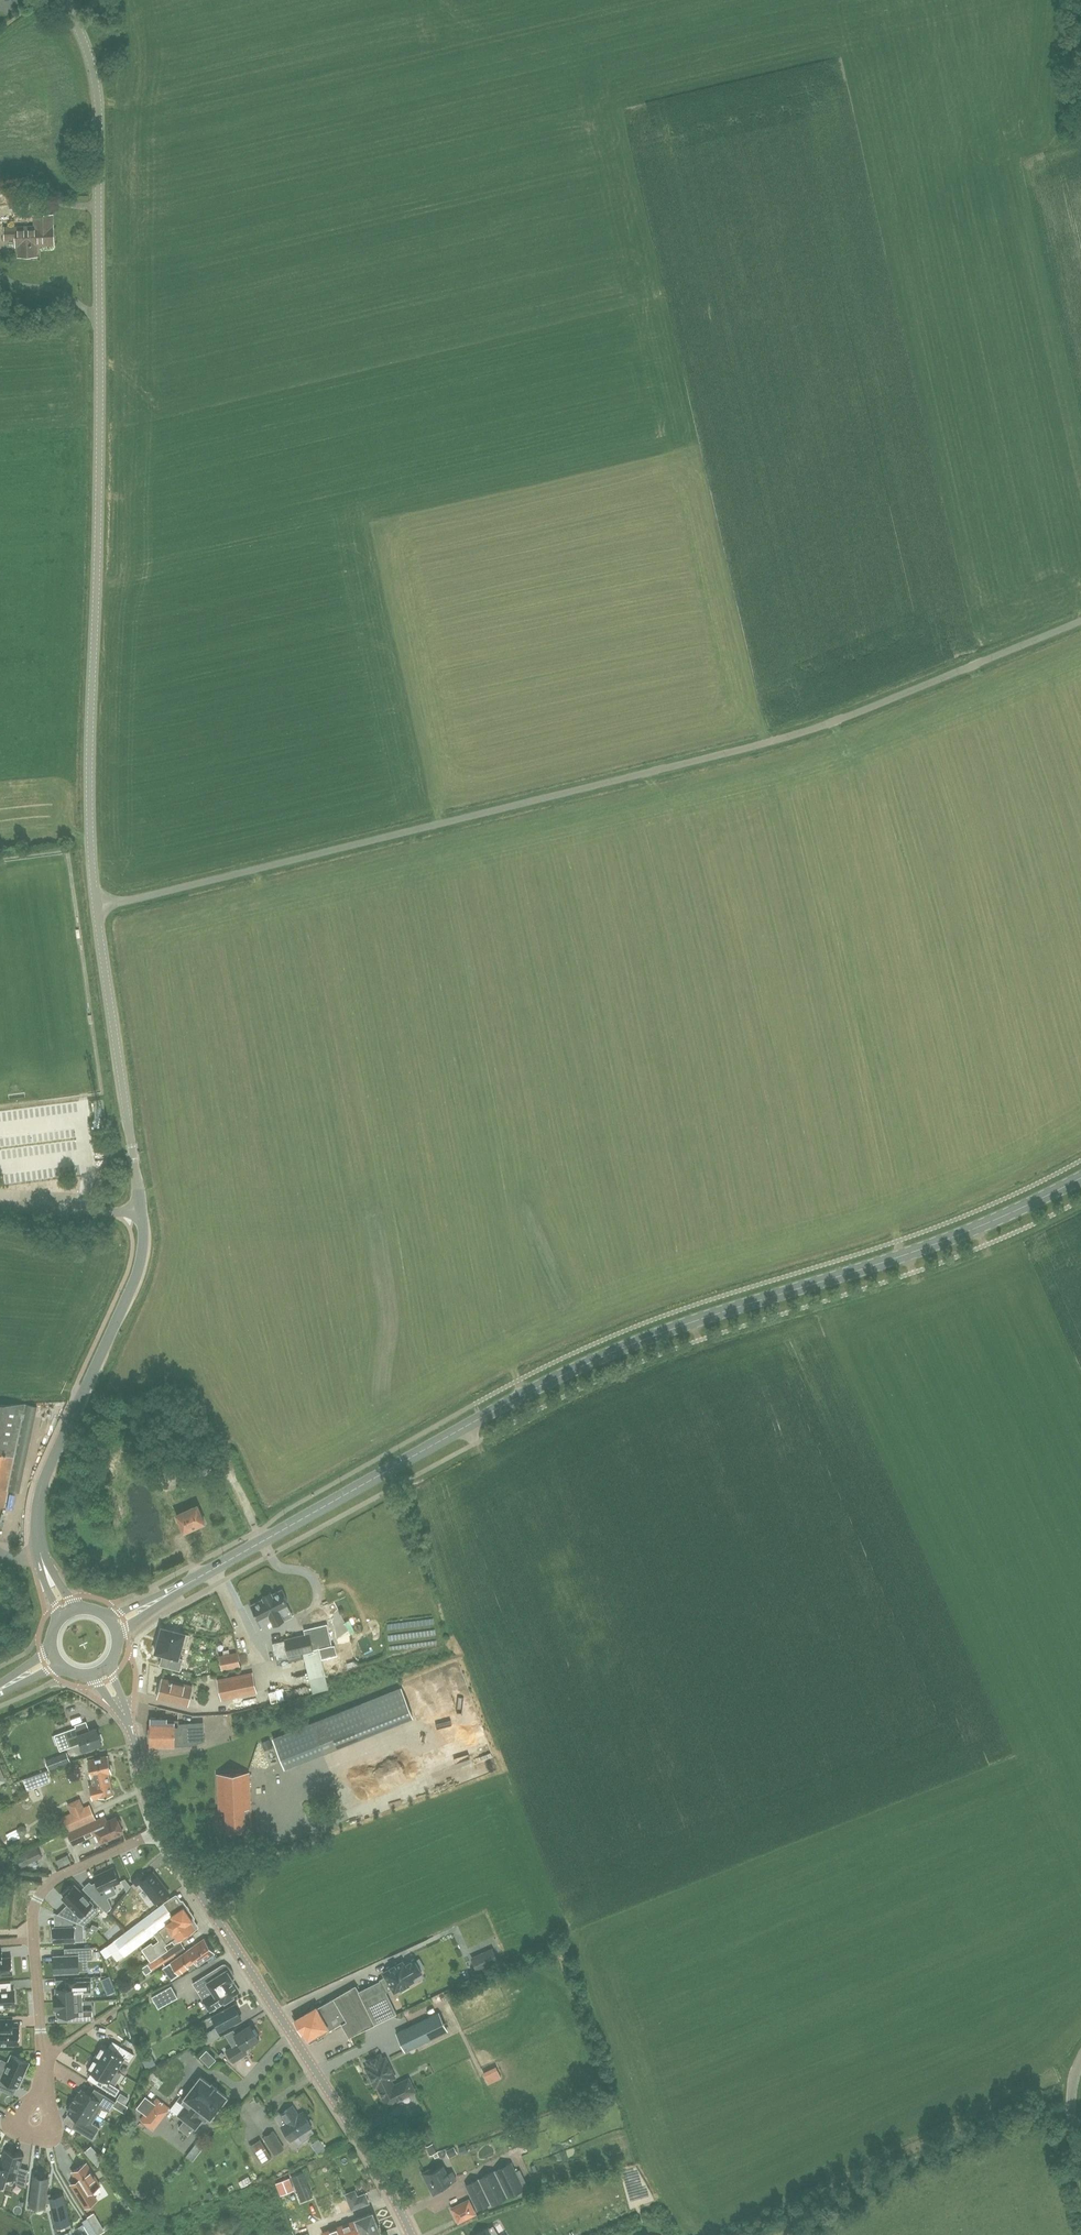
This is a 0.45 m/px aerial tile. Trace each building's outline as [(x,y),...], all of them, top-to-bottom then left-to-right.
[(35,245),(52,244),(51,227),(51,216),(34,216),(35,227),(4,228),(4,239),(15,238),(16,246),(18,246),(19,257),(36,256),(35,245)] [(104,1152),(97,1153),(98,1166),(105,1166),(104,1152)] [(25,1404),(0,1405),(0,1506),(3,1507),(7,1489),(19,1492),(37,1406),(25,1404)] [(153,1411),(139,1417),(143,1425),(157,1419),(153,1411)] [(176,1515),(183,1531),(204,1522),(196,1505),(176,1515)] [(101,1538),(94,1541),(97,1547),(104,1544),(101,1538)] [(110,1549),(103,1552),(108,1564),(115,1561),(110,1549)] [(262,1597),(263,1599),(250,1605),(261,1627),(271,1622),(273,1626),(284,1620),(282,1616),(283,1616),(280,1610),(288,1606),(285,1601),(287,1600),(282,1589),(272,1594),(271,1592),(262,1597)] [(182,1659),(178,1658),(181,1646),(185,1647),(189,1635),(184,1634),(184,1633),(163,1628),(160,1629),(155,1652),(164,1654),(163,1658),(162,1658),(160,1662),(161,1663),(161,1664),(161,1665),(179,1670),(182,1659)] [(394,1640),(434,1635),(433,1629),(393,1634),(394,1640)] [(313,1649),(309,1633),(284,1639),(284,1640),(272,1643),(275,1654),(276,1654),(277,1659),(288,1656),(288,1655),(313,1649)] [(239,1666),(237,1653),(219,1656),(222,1669),(239,1666)] [(252,1673),(218,1680),(221,1699),(256,1691),(252,1673)] [(187,1704),(192,1686),(162,1679),(158,1697),(187,1704)] [(276,1685),(261,1688),(262,1694),(277,1691),(276,1685)] [(190,1745),(192,1744),(192,1735),(188,1735),(188,1729),(183,1729),(183,1726),(183,1716),(183,1710),(163,1706),(163,1718),(150,1718),(150,1745),(174,1746),(174,1745),(190,1745)] [(336,1747),(332,1737),(344,1732),(337,1712),(273,1738),(285,1768),(336,1747)] [(78,1734),(76,1727),(65,1731),(70,1747),(81,1743),(83,1749),(94,1746),(94,1745),(101,1742),(96,1727),(78,1734)] [(48,1769),(69,1761),(65,1751),(44,1759),(48,1769)] [(111,1771),(112,1770),(111,1765),(109,1764),(107,1755),(88,1760),(93,1784),(89,1785),(92,1798),(96,1797),(96,1798),(113,1793),(108,1773),(111,1772),(111,1771)] [(45,1771),(24,1779),(27,1789),(49,1781),(45,1771)] [(244,1808),(250,1808),(248,1772),(216,1774),(218,1799),(241,1798),(242,1808),(244,1808)] [(89,1798),(57,1812),(64,1828),(96,1814),(89,1798)] [(241,1798),(218,1799),(219,1810),(225,1809),(226,1824),(224,1825),(223,1828),(225,1830),(227,1831),(227,1832),(245,1831),(245,1827),(244,1808),(242,1808),(241,1798)] [(120,1819),(117,1818),(117,1817),(108,1821),(105,1816),(68,1833),(74,1844),(97,1833),(101,1841),(123,1831),(121,1826),(122,1823),(120,1819)] [(19,1867),(41,1856),(36,1847),(14,1857),(19,1867)] [(97,1889),(90,1895),(106,1912),(112,1907),(107,1897),(104,1889),(113,1885),(119,1882),(113,1868),(94,1877),(96,1882),(94,1883),(97,1889)] [(156,1903),(169,1893),(152,1872),(144,1878),(140,1873),(132,1879),(137,1885),(139,1883),(156,1903)] [(125,1879),(122,1880),(127,1891),(131,1886),(125,1879)] [(69,1888),(62,1894),(64,1896),(63,1897),(68,1903),(77,1912),(70,1919),(84,1925),(91,1917),(85,1911),(91,1905),(92,1904),(89,1901),(83,1894),(82,1895),(74,1886),(70,1890),(69,1888)] [(174,1906),(169,1900),(162,1905),(131,1926),(113,1940),(124,1955),(153,1933),(159,1942),(153,1945),(152,1942),(141,1949),(150,1962),(168,1950),(165,1946),(172,1940),(174,1944),(195,1930),(190,1922),(193,1921),(179,1902),(174,1906)] [(52,1926),(52,1927),(53,1943),(54,1943),(54,1942),(74,1941),(74,1942),(75,1942),(75,1941),(75,1930),(83,1929),(83,1924),(61,1915),(61,1926),(55,1926),(53,1927),(53,1926),(52,1926)] [(113,1928),(120,1935),(125,1931),(117,1924),(113,1928)] [(186,1950),(196,1964),(197,1964),(198,1965),(206,1959),(205,1958),(213,1952),(212,1951),(212,1949),(210,1946),(208,1945),(204,1939),(194,1946),(194,1945),(186,1950)] [(148,1964),(152,1970),(185,1948),(181,1942),(168,1950),(150,1962),(148,1964)] [(92,1947),(76,1947),(77,1955),(65,1955),(54,1956),(55,1972),(78,1971),(78,1960),(92,1959),(92,1947)] [(471,1957),(473,1961),(477,1971),(497,1962),(491,1948),(471,1957)] [(12,1973),(11,1957),(2,1958),(2,1951),(2,1950),(0,1950),(0,1974),(12,1973)] [(189,1969),(196,1964),(186,1950),(187,1951),(165,1966),(169,1972),(168,1973),(170,1976),(172,1976),(173,1977),(187,1967),(189,1969)] [(379,1980),(379,1981),(386,1992),(392,1988),(394,1992),(399,1988),(401,1991),(408,1986),(407,1984),(413,1981),(411,1977),(420,1972),(420,1973),(421,1972),(413,1959),(412,1959),(413,1960),(404,1965),(402,1962),(396,1965),(395,1963),(387,1967),(389,1969),(383,1973),(385,1976),(379,1980)] [(231,1996),(238,1991),(238,1990),(238,1988),(236,1985),(234,1984),(232,1980),(233,1980),(223,1964),(192,1983),(209,2011),(223,2002),(224,2004),(233,1998),(231,1996)] [(55,1994),(55,2002),(83,2001),(82,1992),(91,1991),(90,1981),(66,1982),(66,1989),(56,1989),(56,1994),(55,1994)] [(386,1992),(379,1981),(359,1991),(356,1986),(316,2008),(315,2007),(294,2020),(301,2032),(303,2031),(309,2042),(346,2020),(354,2034),(396,2014),(386,1992)] [(170,1986),(151,1996),(158,2008),(177,1997),(170,1986)] [(14,1990),(0,1991),(0,2006),(15,2005),(14,1990)] [(452,1990),(440,1992),(441,2002),(454,2000),(452,1990)] [(83,2010),(83,2001),(55,2002),(55,2010),(57,2010),(57,2015),(67,2014),(67,2021),(92,2020),(92,2009),(83,2010)] [(219,2030),(241,2018),(233,2005),(212,2016),(219,2030)] [(397,2033),(405,2050),(446,2030),(438,2013),(397,2033)] [(13,2027),(13,2019),(4,2019),(0,2019),(0,2044),(20,2044),(20,2027),(13,2027)] [(243,2049),(259,2039),(250,2025),(234,2036),(238,2043),(226,2051),(233,2062),(246,2053),(243,2049)] [(207,2044),(219,2035),(214,2027),(202,2035),(207,2044)] [(102,2044),(94,2057),(116,2070),(124,2058),(128,2061),(133,2054),(120,2046),(116,2053),(102,2044)] [(209,2065),(215,2059),(206,2050),(200,2056),(209,2065)] [(374,2080),(386,2106),(415,2092),(408,2078),(393,2085),(391,2080),(395,2078),(387,2060),(383,2062),(380,2054),(366,2061),(368,2065),(364,2067),(371,2081),(374,2080)] [(1,2078),(0,2078),(0,2088),(2,2089),(6,2081),(18,2087),(29,2063),(11,2055),(1,2078)] [(94,2057),(86,2070),(100,2078),(96,2085),(109,2093),(114,2086),(109,2083),(116,2070),(94,2057)] [(495,2066),(482,2072),(488,2084),(501,2078),(495,2066)] [(195,2128),(202,2119),(197,2116),(201,2111),(210,2117),(209,2117),(210,2118),(211,2117),(226,2097),(227,2097),(226,2096),(216,2089),(217,2087),(212,2083),(211,2084),(201,2077),(200,2076),(200,2077),(185,2097),(185,2096),(184,2097),(185,2098),(193,2104),(189,2110),(185,2106),(178,2115),(195,2128)] [(78,2092),(73,2100),(97,2115),(102,2107),(109,2111),(116,2101),(94,2088),(90,2095),(82,2090),(80,2093),(78,2092)] [(125,2104),(128,2098),(120,2093),(117,2099),(125,2104)] [(157,2099),(154,2102),(145,2113),(141,2120),(153,2129),(169,2108),(157,2099)] [(92,2122),(97,2115),(73,2100),(68,2108),(70,2109),(68,2112),(77,2117),(71,2126),(92,2139),(100,2127),(92,2122)] [(275,2116),(290,2140),(303,2132),(305,2136),(312,2132),(310,2128),(311,2127),(303,2112),(297,2115),(292,2106),(275,2116)] [(273,2131),(263,2136),(273,2153),(282,2147),(273,2131)] [(260,2165),(274,2157),(264,2138),(250,2145),(260,2165)] [(321,2138),(313,2142),(319,2154),(327,2150),(321,2138)] [(186,2158),(191,2161),(193,2163),(206,2145),(204,2143),(200,2139),(186,2158)] [(24,2156),(4,2149),(4,2150),(5,2151),(0,2167),(0,2166),(0,2186),(3,2187),(6,2175),(15,2178),(22,2156),(24,2156)] [(490,2206),(507,2197),(522,2190),(509,2164),(494,2171),(465,2185),(476,2209),(488,2203),(490,2206)] [(97,2189),(87,2165),(72,2171),(76,2180),(68,2182),(70,2186),(75,2200),(78,2208),(91,2203),(87,2193),(97,2189)] [(440,2186),(455,2179),(452,2172),(447,2174),(443,2166),(433,2171),(431,2167),(421,2172),(432,2195),(442,2190),(440,2186)] [(33,2176),(30,2200),(45,2202),(46,2201),(52,2202),(54,2211),(56,2218),(69,2215),(64,2195),(52,2198),(50,2193),(49,2193),(47,2193),(49,2178),(33,2176)] [(287,2192),(282,2180),(276,2183),(281,2195),(287,2192)] [(354,2190),(345,2194),(351,2209),(369,2202),(365,2193),(357,2196),(354,2190)] [(457,2222),(474,2214),(467,2201),(451,2208),(457,2222)] [(355,2220),(359,2229),(376,2223),(372,2212),(355,2219),(355,2220)] [(87,2217),(93,2226),(99,2222),(94,2213),(87,2217)] [(359,2229),(355,2220),(322,2233),(323,2234),(361,2234),(359,2229)] [(83,2223),(76,2227),(78,2234),(91,2234),(83,2223)] [(379,2233),(380,2233),(376,2223),(359,2229),(361,2234),(378,2234),(379,2233)]
